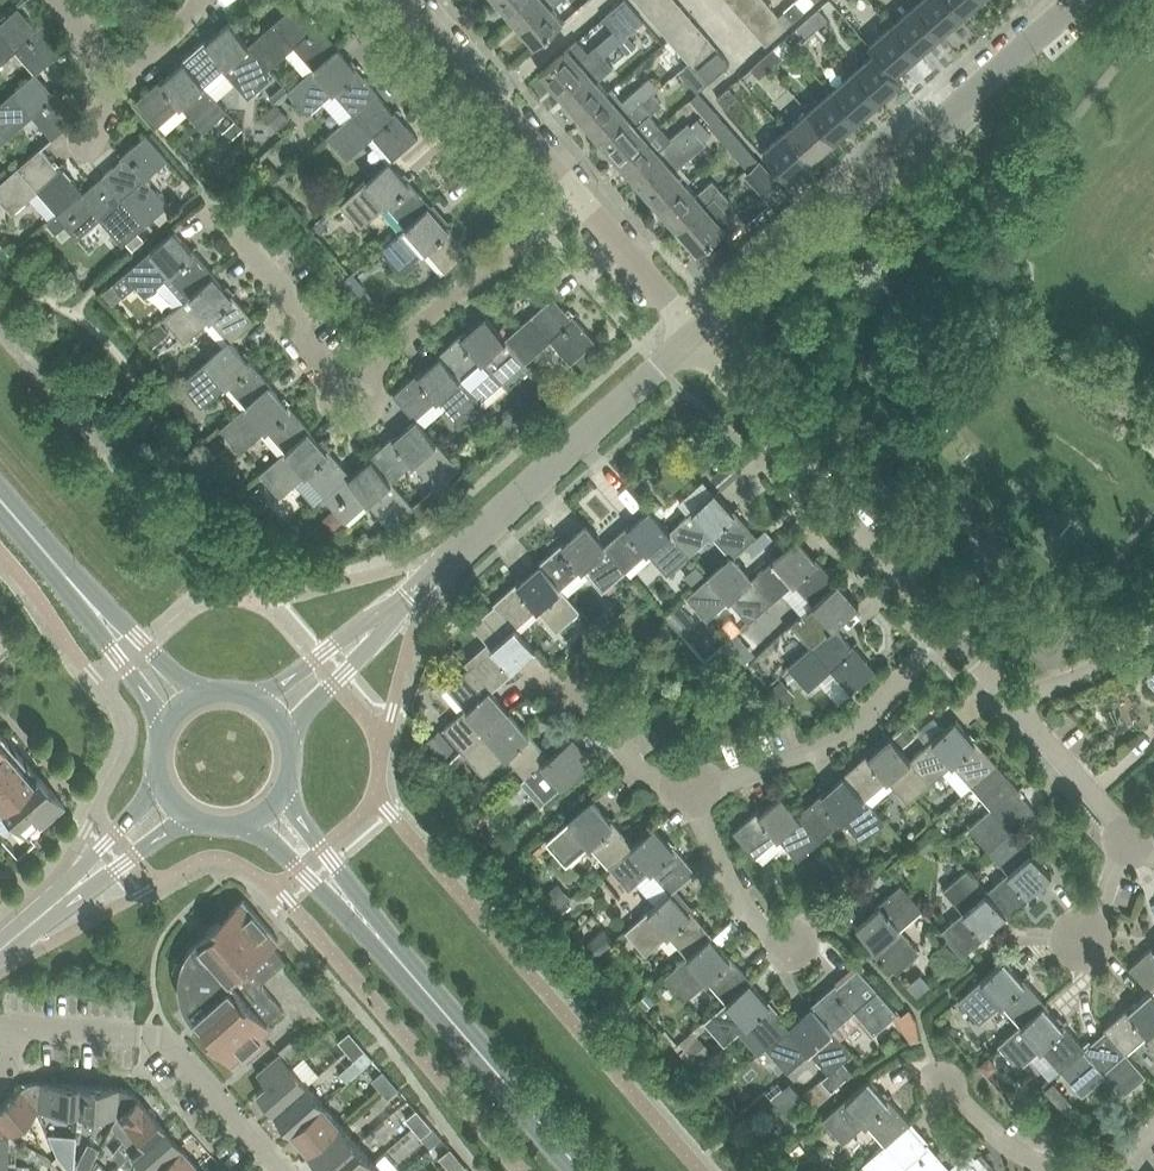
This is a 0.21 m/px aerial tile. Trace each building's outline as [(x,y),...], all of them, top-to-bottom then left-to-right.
[(517,22),(542,0),(497,0),(517,22)] [(517,22),(537,45),(564,21),(553,9),(562,0),(542,0),(517,22)] [(603,18),(623,41),(644,23),(625,0),(603,18)] [(650,17),(669,0),(647,0),(641,6),(650,17)] [(659,27),(683,7),(677,0),(669,0),(650,17),(659,27)] [(739,13),(754,0),(732,0),(729,2),(739,13)] [(748,24),(770,5),(765,0),(754,0),(739,13),(748,24)] [(796,0),(784,11),(793,21),(805,11),(796,0)] [(914,6),(941,36),(963,16),(949,0),(921,0),(914,6)] [(963,16),(982,0),(949,0),(963,16)] [(294,45),(313,67),(315,68),(338,48),(339,47),(316,20),(314,22),(297,2),(249,44),(269,66),(294,45)] [(748,24),(758,35),(779,16),(770,5),(748,24)] [(914,6),(892,26),(918,56),(941,36),(914,6)] [(35,72),(36,73),(60,52),(38,25),(36,27),(18,7),(0,23),(0,65),(16,51),(35,72)] [(659,27),(669,38),(692,18),(683,7),(659,27)] [(820,8),(808,18),(817,29),(829,18),(820,8)] [(779,16),(758,35),(767,46),(789,27),(779,16)] [(669,38),(678,49),(701,28),(692,18),(669,38)] [(817,29),(808,18),(797,28),(806,39),(817,29)] [(208,38),(182,61),(184,63),(204,86),(205,84),(210,90),(231,71),(249,91),(273,71),(269,66),(249,44),(230,22),(210,40),(208,38)] [(869,46),(875,53),(876,52),(897,75),(918,56),(892,26),(869,46)] [(678,49),(687,59),(711,39),(701,28),(678,49)] [(637,46),(629,38),(620,45),(628,54),(637,46)] [(697,70),(699,68),(720,51),(720,50),(711,39),(687,59),(697,70)] [(569,49),(542,72),(562,95),(606,57),(597,47),(589,54),(578,41),(569,49)] [(618,46),(606,57),(614,66),(626,56),(618,46)] [(775,47),(764,57),(773,68),(784,58),(775,47)] [(334,90),(353,112),(354,113),(377,93),(378,91),(355,65),(354,66),(338,48),(315,68),(313,67),(287,90),(288,91),(307,114),(334,90)] [(720,51),(699,68),(711,81),(731,64),(720,51)] [(875,53),(853,72),(880,102),(903,82),(897,75),(876,52),(875,53)] [(562,95),(581,117),(608,93),(598,82),(615,67),(614,66),(606,57),(562,95)] [(773,68),(764,57),(752,67),(761,78),(773,68)] [(210,90),(205,84),(204,86),(184,63),(165,79),(163,77),(137,100),(159,125),(182,105),(204,131),(228,110),(210,90)] [(7,138),(33,115),(53,138),(77,116),(58,94),(56,96),(36,73),(35,72),(0,102),(0,144),(7,138)] [(853,72),(831,92),(858,122),(880,102),(853,72)] [(740,78),(731,86),(742,99),(751,91),(740,78)] [(600,139),(653,94),(659,89),(650,79),(625,101),(613,89),(608,93),(581,117),(600,139)] [(283,85),(269,98),(274,104),(288,91),(287,90),(283,85)] [(730,87),(718,97),(727,108),(739,97),(730,87)] [(831,92),(809,111),(836,141),(858,122),(831,92)] [(354,113),(353,112),(326,135),(347,159),(374,136),(393,158),(418,136),(395,110),(393,112),(377,93),(354,113)] [(653,94),(600,139),(620,162),(648,139),(661,128),(650,115),(663,104),(653,94)] [(275,105),(264,114),(277,129),(288,119),(275,105)] [(809,111),(787,130),(814,161),(836,141),(809,111)] [(696,120),(691,125),(698,133),(704,128),(696,120)] [(235,122),(225,131),(232,139),(242,131),(235,122)] [(648,139),(620,162),(620,163),(640,185),(698,133),(691,125),(688,122),(670,138),(661,128),(648,139)] [(704,128),(698,133),(704,140),(711,135),(704,128)] [(814,161),(787,130),(764,150),(791,181),(814,161)] [(698,133),(640,185),(661,208),(687,184),(693,179),(680,166),(706,143),(704,140),(698,133)] [(123,158),(103,176),(146,225),(168,205),(146,179),(169,159),(147,134),(121,156),(123,158)] [(5,205),(12,213),(39,190),(57,210),(81,190),(79,188),(59,166),(58,167),(41,148),(40,147),(10,174),(4,179),(0,182),(0,209),(5,205)] [(388,204),(407,225),(408,227),(431,206),(433,204),(410,178),(408,180),(390,160),(341,203),(362,227),(388,204)] [(778,184),(759,163),(747,174),(766,196),(778,184)] [(272,167),(263,174),(271,184),(280,176),(272,167)] [(0,172),(0,174),(4,179),(10,174),(5,168),(0,172)] [(55,212),(46,220),(56,233),(66,224),(78,238),(100,218),(123,244),(126,242),(138,232),(146,225),(103,176),(83,193),(81,190),(57,210),(55,212)] [(661,208),(679,229),(723,191),(714,181),(698,195),(687,184),(661,208)] [(723,191),(679,229),(700,252),(727,229),(736,221),(725,208),(732,202),(723,191)] [(408,227),(407,225),(381,249),(402,272),(427,249),(447,272),(473,250),(450,224),(448,226),(439,215),(431,206),(408,227)] [(321,220),(313,227),(320,235),(328,228),(321,220)] [(126,272),(112,284),(123,296),(137,285),(145,295),(171,272),(190,294),(192,296),(216,275),(217,274),(194,247),(192,248),(175,229),(126,272)] [(138,232),(126,242),(133,249),(144,239),(138,232)] [(350,274),(338,285),(353,302),(365,291),(350,274)] [(211,318),(230,339),(230,338),(232,341),(257,319),(234,292),(232,294),(216,275),(192,296),(190,294),(165,316),(186,340),(211,318)] [(554,295),(506,337),(527,361),(551,340),(571,362),(597,340),(570,309),(567,311),(554,295)] [(439,354),(440,355),(461,379),(462,378),(485,404),(530,365),(527,361),(506,337),(487,315),(467,333),(465,332),(439,354)] [(160,325),(144,338),(153,349),(169,335),(160,325)] [(228,382),(248,404),(249,405),(271,385),(273,384),(250,358),(248,359),(232,341),(230,338),(230,339),(182,381),(203,405),(228,382)] [(394,394),(416,420),(418,418),(438,399),(461,425),(485,404),(462,378),(461,379),(440,355),(422,372),(421,370),(394,394)] [(268,427),(287,449),(288,450),(311,431),(313,429),(290,403),(288,405),(271,385),(249,405),(248,404),(222,426),(242,450),(268,427)] [(511,415),(502,423),(513,435),(522,427),(511,415)] [(370,457),(372,459),(392,481),(393,480),(415,461),(437,487),(460,467),(418,418),(416,420),(398,436),(396,433),(370,457)] [(700,424),(690,433),(699,442),(708,434),(700,424)] [(308,472),(326,493),(351,472),(330,448),(328,450),(311,431),(288,450),(287,449),(261,471),(282,495),(308,472)] [(217,437),(205,448),(213,456),(225,446),(217,437)] [(351,472),(326,493),(324,495),(346,520),(369,500),(392,526),(415,506),(393,480),(392,481),(372,459),(354,475),(351,472)] [(731,459),(712,476),(722,488),(742,471),(740,469),(731,459)] [(259,484),(247,495),(260,509),(272,498),(259,484)] [(714,492),(669,531),(690,555),(712,535),(731,557),(731,556),(733,558),(757,537),(734,510),(732,513),(714,492)] [(656,496),(648,502),(660,515),(667,509),(656,496)] [(323,518),(332,530),(345,519),(335,507),(323,518)] [(628,525),(604,547),(625,571),(646,552),(667,575),(690,555),(669,531),(650,509),(630,527),(628,525)] [(538,565),(539,566),(558,588),(559,587),(581,568),(601,591),(625,571),(604,547),(585,526),(565,543),(564,541),(538,565)] [(367,532),(358,539),(366,549),(375,542),(367,532)] [(782,538),(770,548),(778,557),(790,547),(782,538)] [(778,557),(752,579),(772,602),(793,584),(812,605),(838,583),(816,558),(813,560),(796,541),(790,547),(778,557)] [(749,576),(733,558),(731,556),(731,557),(708,577),(695,588),(686,596),(706,620),(728,600),(749,623),(772,602),(752,579),(749,576)] [(492,604),(493,606),(513,628),(514,627),(536,608),(556,631),(579,610),(559,587),(558,588),(539,566),(520,582),(519,581),(492,604)] [(698,566),(685,577),(695,588),(708,577),(698,566)] [(858,606),(838,583),(812,605),(790,625),(809,647),(832,626),(834,628),(858,606)] [(678,603),(663,616),(676,631),(684,624),(686,627),(693,621),(678,603)] [(485,652),(468,667),(490,692),(515,670),(514,668),(534,650),(527,642),(520,634),(514,627),(513,628),(493,606),(471,626),(490,647),(485,652)] [(850,646),(834,628),(832,626),(809,647),(787,666),(808,690),(831,670),(851,693),(876,671),(860,653),(852,645),(850,646)] [(525,629),(520,634),(527,642),(532,637),(525,629)] [(736,633),(726,643),(733,651),(743,642),(736,633)] [(443,729),(463,752),(508,713),(490,692),(468,667),(445,687),(465,710),(443,729)] [(778,676),(766,686),(782,704),(794,693),(778,676)] [(505,756),(524,777),(549,755),(527,730),(525,732),(508,713),(463,752),(483,776),(505,756)] [(952,764),(971,786),(996,764),(974,738),(972,740),(954,720),(910,759),(909,759),(929,782),(930,783),(952,764)] [(905,726),(892,738),(901,749),(915,737),(905,726)] [(438,729),(427,739),(443,758),(454,748),(438,729)] [(1,824),(15,822),(27,837),(64,805),(0,731),(0,823),(1,824)] [(572,736),(549,755),(524,777),(544,801),(592,759),(572,736)] [(907,802),(929,782),(909,759),(910,759),(901,749),(892,738),(891,737),(871,754),(869,752),(842,775),(844,777),(864,800),(866,798),(887,780),(907,802)] [(968,827),(988,851),(1013,830),(1034,811),(1016,791),(1018,789),(996,764),(971,786),(991,808),(968,827)] [(885,821),(866,798),(864,800),(844,777),(825,793),(823,791),(798,813),(820,839),(842,819),(861,842),(885,821)] [(796,859),(820,839),(798,813),(780,793),(760,810),(759,808),(732,831),(754,856),(777,836),(796,859)] [(588,843),(607,865),(632,843),(610,818),(608,819),(591,799),(545,840),(566,863),(588,843)] [(1038,812),(1025,824),(1035,835),(1048,823),(1038,812)] [(649,869),(668,890),(669,890),(670,891),(695,870),(672,843),(670,845),(653,825),(632,843),(607,865),(627,888),(649,869)] [(1007,873),(986,891),(1005,915),(1007,917),(1033,894),(1031,892),(1052,875),(1013,830),(988,851),(1007,873)] [(927,833),(916,843),(925,853),(936,843),(927,833)] [(824,850),(816,857),(826,867),(833,861),(824,850)] [(1005,915),(986,891),(966,868),(943,889),(962,912),(940,931),(962,956),(988,934),(986,932),(1005,915)] [(854,879),(846,869),(836,878),(844,887),(854,879)] [(852,875),(859,883),(868,876),(864,871),(857,871),(852,875)] [(557,883),(542,895),(556,911),(570,898),(557,883)] [(855,926),(895,972),(919,951),(899,928),(921,909),(900,884),(873,907),(875,908),(855,926)] [(667,933),(686,955),(709,935),(710,936),(712,934),(689,908),(687,910),(670,891),(669,890),(668,890),(624,930),(645,953),(667,933)] [(191,1016),(194,1020),(233,1064),(242,1056),(248,1062),(270,1043),(264,1037),(274,1028),(268,1022),(283,1009),(265,989),(271,984),(266,978),(286,960),(273,945),(279,940),(244,899),(198,939),(196,941),(192,945),(189,950),(187,954),(184,959),(182,963),(182,966),(181,970),(180,975),(180,978),(180,982),(180,986),(180,991),(181,994),(182,998),(183,1002),(185,1006),(186,1009),(189,1013),(191,1016)] [(604,929),(586,945),(595,955),(600,951),(610,943),(613,940),(604,929)] [(707,979),(726,1000),(748,980),(749,981),(751,979),(728,953),(726,955),(710,936),(709,935),(686,955),(663,975),(684,999),(707,979)] [(1151,991),(1152,990),(1153,990),(1153,989),(1153,946),(1130,967),(1151,991)] [(1002,1003),(1021,1024),(1022,1025),(1044,1005),(1046,1004),(1024,978),(1022,980),(1004,960),(959,999),(980,1022),(1002,1003)] [(809,1004),(811,1007),(830,1030),(832,1029),(853,1010),(873,1033),(893,1017),(897,1013),(857,967),(836,985),(834,983),(809,1004)] [(924,970),(908,984),(918,996),(934,982),(924,970)] [(746,1024),(766,1046),(791,1024),(768,999),(766,1000),(749,981),(748,980),(726,1000),(703,1020),(723,1044),(746,1024)] [(1105,1027),(1128,1052),(1149,1033),(1153,1039),(1153,992),(1153,990),(1152,990),(1151,991),(1132,1008),(1130,1005),(1105,1027)] [(647,992),(637,1000),(645,1009),(654,1001),(647,992)] [(1041,1047),(1061,1069),(1085,1048),(1063,1023),(1061,1024),(1044,1005),(1022,1025),(1021,1024),(999,1044),(1019,1067),(1041,1047)] [(811,1007),(791,1024),(766,1046),(787,1071),(810,1051),(828,1072),(843,1060),(852,1052),(832,1029),(830,1030),(811,1007)] [(897,1013),(893,1017),(906,1035),(911,1041),(921,1038),(917,1020),(910,1009),(902,1015),(899,1011),(897,1013)] [(1085,1048),(1061,1069),(1082,1094),(1100,1078),(1105,1074),(1124,1094),(1146,1075),(1128,1052),(1105,1027),(1103,1029),(1105,1031),(1099,1036),(1085,1048)] [(694,1030),(674,1047),(689,1064),(709,1047),(694,1030)] [(338,1041),(346,1050),(357,1040),(350,1031),(338,1041)] [(357,1040),(346,1050),(355,1061),(367,1051),(357,1040)] [(355,1061),(339,1075),(346,1083),(374,1059),(367,1051),(355,1061)] [(257,1092),(274,1112),(307,1084),(280,1053),(257,1073),(266,1084),(257,1092)] [(978,1064),(987,1074),(997,1065),(988,1055),(978,1064)] [(828,1072),(821,1078),(831,1090),(852,1071),(843,1060),(828,1072)] [(371,1080),(379,1089),(391,1078),(383,1069),(371,1080)] [(391,1078),(379,1089),(389,1100),(400,1089),(391,1078)] [(866,1123),(884,1144),(885,1144),(908,1124),(910,1123),(887,1097),(885,1098),(869,1079),(822,1119),(843,1142),(866,1123)] [(1053,1079),(1043,1089),(1056,1104),(1066,1095),(1053,1079)] [(21,1087),(20,1088),(38,1108),(37,1108),(77,1111),(79,1085),(37,1082),(35,1082),(31,1083),(28,1084),(23,1086),(21,1087)] [(274,1112),(291,1131),(324,1103),(307,1084),(274,1112)] [(119,1087),(79,1085),(77,1111),(117,1114),(119,1087)] [(726,1085),(718,1092),(725,1100),(733,1093),(726,1085)] [(117,1114),(109,1129),(130,1153),(142,1143),(143,1144),(163,1127),(137,1096),(136,1096),(135,1095),(135,1094),(134,1094),(133,1093),(132,1092),(131,1092),(130,1091),(129,1091),(129,1090),(128,1090),(127,1089),(126,1089),(125,1089),(124,1088),(123,1088),(122,1088),(121,1088),(120,1088),(119,1087),(117,1114)] [(7,1134),(37,1108),(38,1108),(20,1088),(0,1106),(0,1134),(7,1134)] [(1019,1094),(1010,1102),(1017,1110),(1026,1102),(1019,1094)] [(291,1131),(308,1150),(341,1122),(324,1103),(291,1131)] [(405,1119),(413,1128),(425,1117),(417,1108),(405,1119)] [(425,1117),(413,1128),(422,1138),(434,1128),(425,1117)] [(308,1150),(325,1170),(358,1142),(341,1122),(308,1150)] [(908,1170),(944,1170),(949,1167),(927,1142),(925,1143),(908,1124),(885,1144),(884,1144),(862,1164),(868,1170),(901,1170),(905,1168),(908,1170)] [(163,1127),(143,1144),(142,1143),(130,1153),(145,1170),(151,1170),(180,1146),(163,1127)] [(326,1170),(363,1170),(374,1161),(358,1142),(325,1170),(326,1170)] [(795,1142),(786,1150),(797,1162),(806,1154),(795,1142)] [(180,1146),(151,1170),(191,1170),(197,1166),(180,1146)] [(439,1157),(447,1166),(459,1156),(451,1147),(439,1157)] [(989,1167),(987,1169),(969,1149),(949,1167),(944,1170),(992,1170),(989,1167)] [(83,1150),(76,1165),(87,1170),(94,1156),(83,1150)] [(56,1156),(68,1170),(72,1170),(73,1156),(56,1156)] [(447,1166),(451,1170),(463,1170),(468,1167),(459,1156),(447,1166)] [(89,1170),(107,1170),(96,1159),(89,1170)] [(374,1161),(363,1170),(383,1170),(374,1161)]
